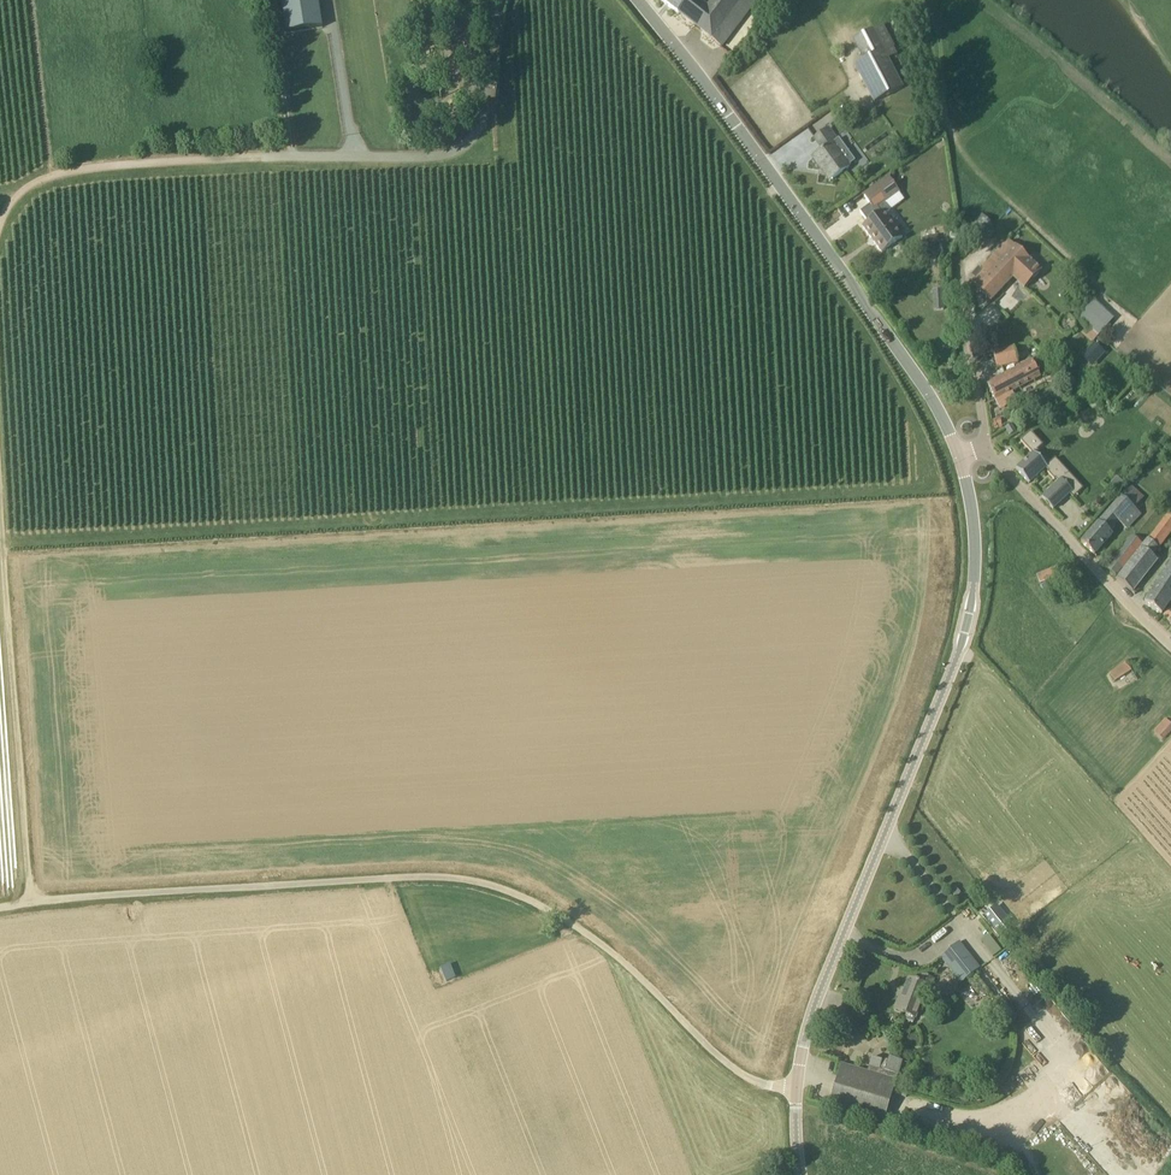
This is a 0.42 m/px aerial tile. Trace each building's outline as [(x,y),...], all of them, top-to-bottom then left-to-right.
[(291,33),(323,28),(318,0),(281,0),(286,33),(291,33)] [(730,35),(721,29),(743,0),(714,0),(707,8),(697,0),(660,0),(674,11),(675,10),(722,47),(722,46),(730,35)] [(874,30),(881,44),(885,51),(892,47),(893,49),(895,47),(884,25),(883,26),(874,30)] [(888,60),(889,59),(884,51),(855,66),(874,103),(904,88),(888,60)] [(902,71),(896,74),(900,80),(906,78),(902,71)] [(847,164),(853,160),(837,137),(835,138),(827,127),(814,138),(823,151),(813,158),(820,167),(823,165),(833,179),(850,167),(847,164)] [(901,194),(889,178),(864,196),(874,209),(868,214),(873,221),(864,227),(875,242),(883,253),(903,238),(886,214),(890,211),(885,204),(901,194)] [(994,226),(982,215),(966,232),(978,243),(980,241),(986,234),(994,226)] [(956,239),(959,231),(953,229),(950,236),(956,239)] [(984,245),(990,238),(986,234),(980,241),(984,245)] [(1043,271),(1022,253),(1009,240),(972,280),(979,287),(977,289),(991,302),(1014,278),(1026,290),(1043,271)] [(1082,292),(1091,300),(1097,292),(1088,284),(1082,292)] [(933,291),(933,300),(944,299),(943,290),(933,291)] [(1094,300),(1078,318),(1088,327),(1099,336),(1099,337),(1115,319),(1094,300)] [(1093,343),(1099,336),(1088,327),(1082,334),(1093,343)] [(1099,342),(1087,357),(1096,364),(1108,350),(1099,342)] [(1015,347),(994,352),(997,368),(1019,363),(1015,347)] [(1032,362),(987,386),(1000,409),(1017,400),(1013,392),(1040,378),(1032,362)] [(1001,419),(993,420),(994,429),(1002,428),(1001,419)] [(1012,425),(1006,429),(1011,436),(1016,433),(1012,425)] [(1033,454),(1032,455),(1016,469),(1022,475),(1029,484),(1046,468),(1049,472),(1048,473),(1055,480),(1056,479),(1059,483),(1042,498),(1053,510),(1070,495),(1072,493),(1073,492),(1067,486),(1063,480),(1068,475),(1070,474),(1056,459),(1050,464),(1043,456),(1038,451),(1042,447),(1044,446),(1031,432),(1021,441),(1026,446),(1033,454)] [(1117,477),(1110,486),(1117,491),(1124,483),(1117,477)] [(1135,508),(1144,497),(1131,486),(1122,496),(1082,543),(1095,555),(1114,535),(1111,533),(1120,523),(1126,529),(1141,513),(1135,508)] [(1152,556),(1170,532),(1170,511),(1169,513),(1170,514),(1117,580),(1133,593),(1157,560),(1152,556)] [(1143,544),(1133,536),(1107,569),(1117,577),(1143,544)] [(1145,604),(1162,616),(1170,602),(1170,563),(1145,604)] [(1058,567),(1037,575),(1041,584),(1061,576),(1058,567)] [(1131,672),(1124,663),(1110,673),(1115,681),(1131,672)] [(1167,719),(1155,732),(1163,739),(1170,731),(1170,723),(1167,719)] [(981,941),(994,957),(1001,951),(989,935),(981,941)] [(959,942),(940,957),(961,984),(980,969),(959,942)] [(928,987),(931,988),(934,980),(923,976),(920,984),(910,980),(902,998),(900,997),(894,1012),(915,1021),(928,987)] [(1012,1013),(998,996),(987,1006),(1001,1022),(1012,1013)] [(903,1061),(890,1057),(888,1064),(883,1062),(883,1061),(872,1058),(868,1072),(842,1065),(828,1111),(883,1127),(903,1061)]
